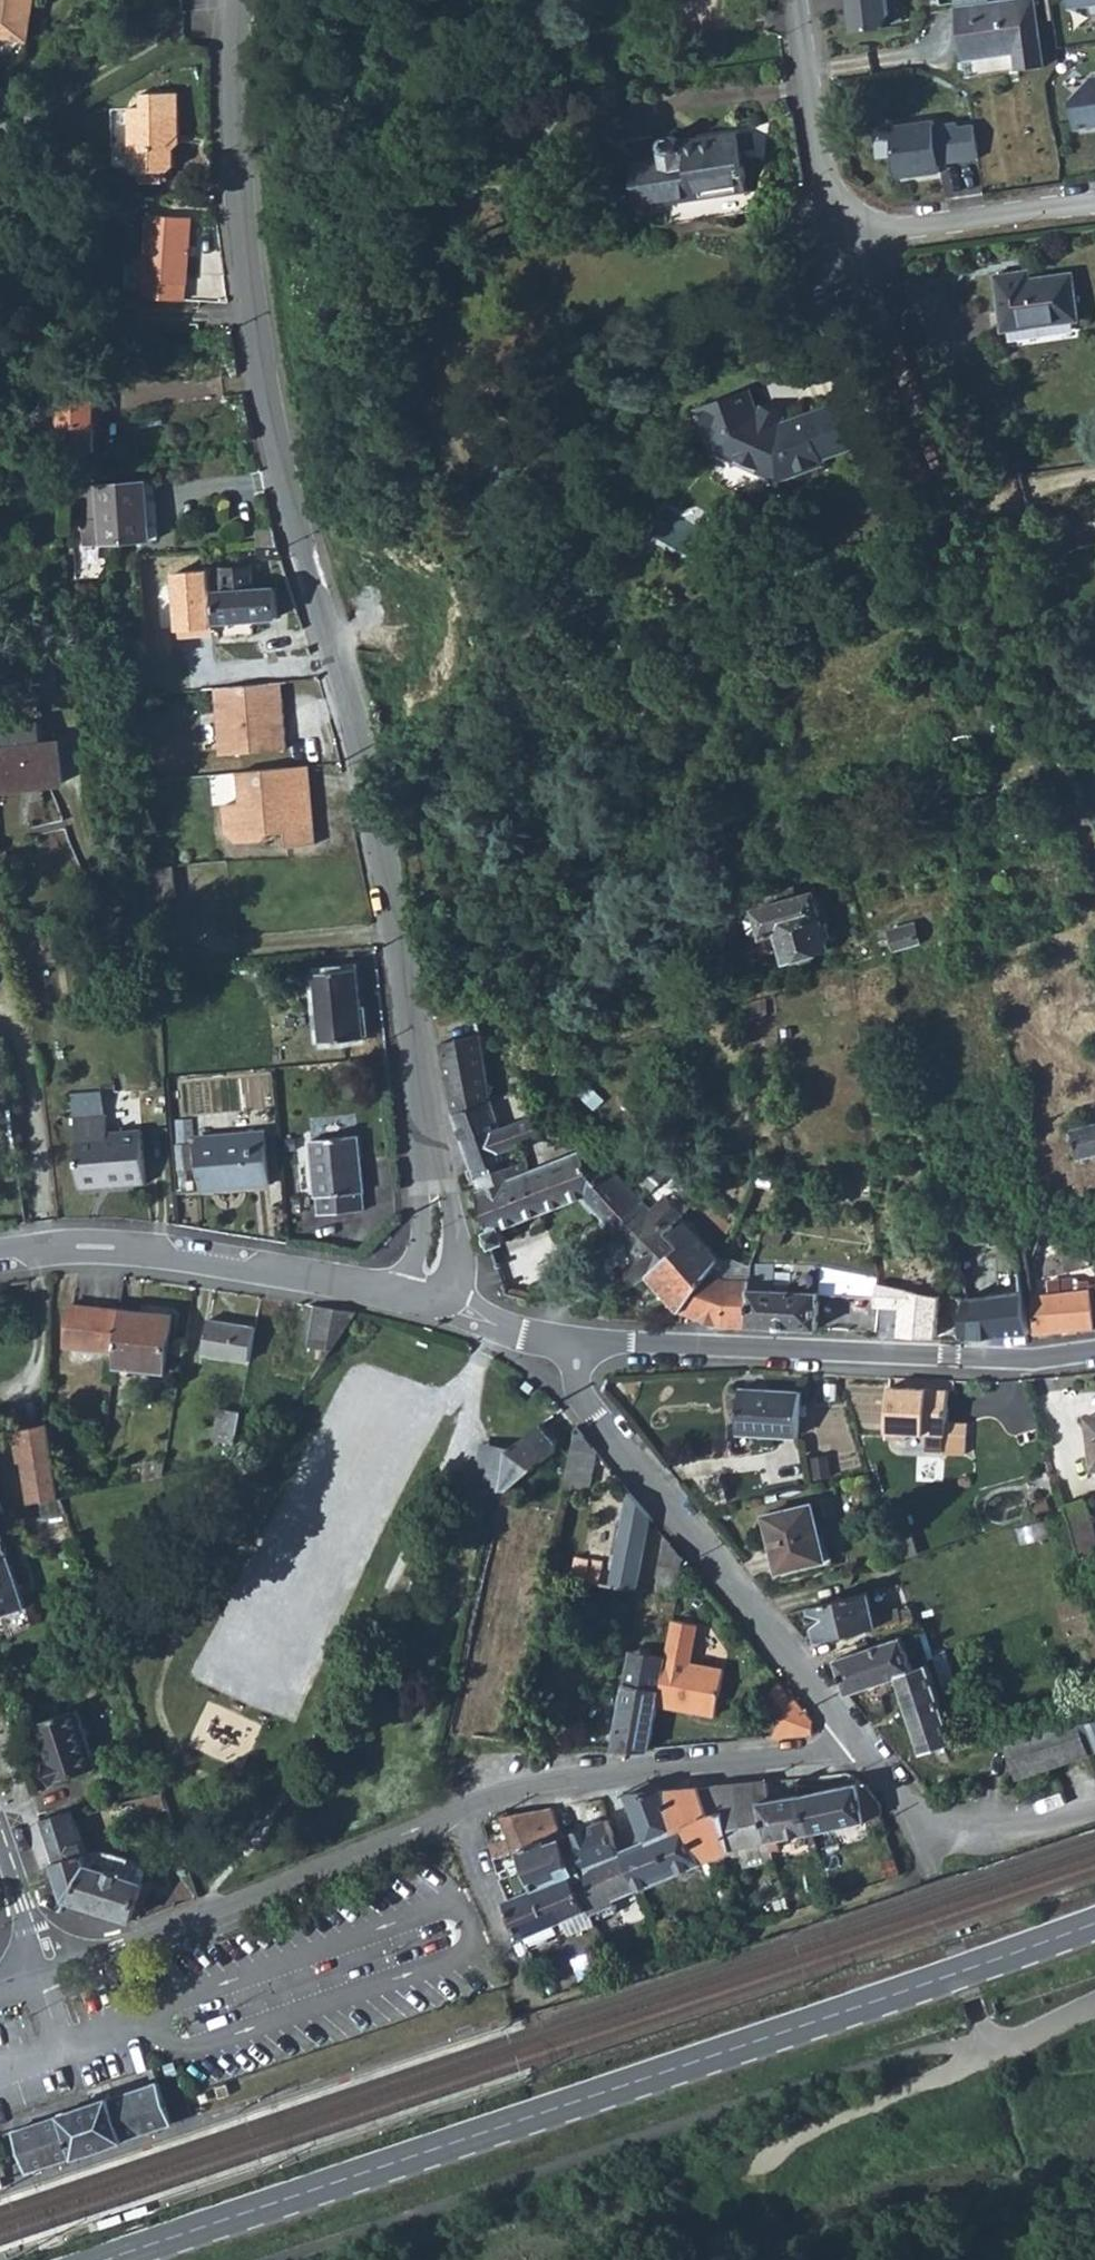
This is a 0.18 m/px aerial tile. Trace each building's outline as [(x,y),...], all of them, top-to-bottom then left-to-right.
[(35,0),(0,0),(0,35),(30,39),(35,0)] [(853,31),(882,27),(889,13),(887,0),(849,0),(853,31)] [(957,8),(964,59),(1016,52),(1019,69),(1043,66),(1034,0),(1011,0),(991,3),(959,7),(957,8)] [(1069,7),(1088,4),(1090,16),(1094,15),(1094,0),(1068,0),(1069,7)] [(1093,77),(1074,100),(1078,129),(1094,127),(1094,76),(1093,77)] [(181,142),(179,93),(140,93),(141,107),(128,107),(130,167),(135,171),(170,170),(176,164),(175,149),(181,142)] [(940,164),(979,158),(974,124),(957,127),(956,122),(935,125),(934,120),(892,126),(900,178),(941,172),(940,164)] [(645,214),(670,209),(673,223),(752,211),(740,132),(681,142),(681,140),(679,138),(678,137),(676,136),(674,136),(672,135),(670,136),(668,137),(667,138),(665,140),(664,142),(664,144),(666,158),(637,163),(645,214)] [(393,166),(396,178),(419,172),(416,160),(393,166)] [(141,298),(184,300),(185,284),(186,284),(189,218),(144,215),(141,298)] [(1015,272),(1017,281),(1031,279),(1030,270),(1015,272)] [(1015,272),(996,275),(1004,331),(1079,320),(1073,273),(1031,279),(1017,281),(1015,272)] [(93,451),(94,379),(56,378),(57,451),(93,451)] [(750,388),(703,405),(712,432),(719,429),(724,445),(723,448),(738,455),(736,459),(761,471),(764,466),(777,473),(779,470),(794,465),(797,472),(824,462),(823,459),(821,454),(853,442),(839,404),(781,425),(780,425),(783,417),(764,408),(761,415),(759,415),(750,388)] [(821,454),(823,459),(855,447),(853,442),(821,454)] [(85,545),(158,539),(153,481),(96,486),(98,517),(82,519),(85,545)] [(82,519),(98,517),(96,486),(79,487),(82,519)] [(660,532),(705,555),(720,528),(675,505),(660,532)] [(258,547),(278,547),(275,536),(274,529),(255,533),(258,547)] [(262,548),(262,559),(282,558),(278,547),(262,548)] [(253,619),(279,617),(277,587),(253,589),(252,566),(211,569),(212,591),(217,591),(218,621),(253,619)] [(289,681),(287,656),(231,661),(232,667),(234,686),(281,682),(289,681)] [(61,692),(56,662),(38,665),(44,695),(61,692)] [(234,686),(232,667),(202,670),(204,689),(214,687),(234,686)] [(220,754),(287,749),(281,682),(234,686),(214,687),(220,754)] [(67,781),(62,740),(45,742),(42,723),(2,728),(5,747),(0,748),(0,789),(67,781)] [(316,844),(308,765),(239,771),(242,802),(225,805),(227,831),(239,841),(266,839),(271,833),(287,831),(289,846),(316,844)] [(935,818),(932,807),(920,811),(923,822),(935,818)] [(176,898),(173,865),(154,867),(143,868),(146,901),(176,898)] [(785,900),(758,907),(759,911),(765,933),(766,936),(780,932),(789,960),(832,947),(825,920),(826,920),(817,890),(798,895),(796,888),(782,892),(785,900)] [(749,919),(752,932),(758,935),(765,933),(759,911),(752,913),(749,919)] [(915,923),(892,930),(897,950),(921,944),(915,923)] [(316,973),(324,1041),(365,1037),(358,968),(316,973)] [(768,996),(745,1003),(746,1018),(769,1012),(768,996)] [(481,1034),(439,1044),(454,1112),(492,1098),(481,1034)] [(71,1093),(79,1183),(110,1180),(110,1186),(147,1183),(142,1129),(107,1133),(106,1115),(104,1115),(102,1090),(71,1093)] [(492,1098),(454,1112),(477,1178),(517,1163),(513,1155),(511,1149),(524,1145),(527,1145),(546,1137),(537,1115),(518,1123),(504,1128),(492,1098)] [(194,1142),(192,1118),(174,1120),(176,1144),(178,1175),(187,1174),(186,1169),(192,1169),(190,1143),(194,1142)] [(1082,1156),(1094,1153),(1094,1124),(1076,1129),(1082,1156)] [(270,1184),(265,1131),(198,1137),(203,1190),(270,1184)] [(318,1196),(320,1214),(364,1210),(363,1192),(364,1192),(358,1135),(311,1140),(317,1196),(318,1196)] [(517,1163),(477,1178),(481,1190),(477,1191),(491,1228),(485,1230),(491,1247),(506,1242),(501,1228),(582,1197),(585,1201),(611,1231),(642,1200),(609,1166),(598,1146),(530,1171),(532,1166),(528,1158),(524,1150),(513,1155),(517,1163)] [(638,1179),(650,1191),(665,1172),(654,1161),(638,1179)] [(696,1196),(692,1202),(718,1229),(728,1220),(699,1190),(696,1196)] [(611,1231),(599,1242),(636,1282),(646,1277),(650,1272),(681,1244),(668,1230),(681,1217),(683,1214),(664,1196),(652,1209),(642,1200),(611,1231)] [(683,1310),(720,1258),(681,1217),(668,1230),(681,1244),(650,1272),(683,1310)] [(748,1325),(751,1280),(729,1280),(730,1273),(728,1264),(720,1258),(683,1310),(725,1324),(748,1325)] [(817,1328),(818,1294),(833,1294),(836,1270),(792,1266),(791,1283),(791,1290),(790,1290),(790,1285),(779,1285),(779,1290),(773,1290),(774,1283),(774,1264),(773,1264),(752,1264),(751,1280),(748,1325),(817,1328)] [(836,1270),(833,1294),(877,1298),(879,1276),(836,1270)] [(523,1275),(507,1294),(533,1300),(543,1291),(523,1275)] [(1037,1332),(1094,1326),(1094,1284),(1090,1284),(1089,1283),(1081,1283),(1076,1279),(1070,1279),(1048,1281),(1050,1293),(1032,1296),(1037,1332)] [(67,1345),(117,1351),(121,1309),(72,1303),(67,1345)] [(325,1348),(331,1349),(358,1311),(316,1305),(309,1346),(325,1348)] [(115,1367),(166,1372),(173,1314),(122,1309),(121,1309),(117,1351),(115,1367)] [(204,1352),(250,1360),(256,1326),(210,1318),(204,1352)] [(949,1389),(890,1386),(888,1437),(946,1440),(945,1453),(966,1454),(968,1423),(947,1422),(949,1389)] [(801,1391),(741,1388),(738,1432),(798,1436),(801,1391)] [(41,1501),(44,1516),(67,1511),(61,1497),(49,1422),(16,1430),(21,1461),(24,1460),(31,1503),(41,1501)] [(508,1449),(501,1489),(506,1490),(508,1490),(512,1487),(554,1452),(557,1441),(543,1425),(541,1423),(508,1449)] [(565,1480),(590,1485),(597,1452),(577,1426),(565,1480)] [(475,1483),(501,1489),(508,1449),(482,1443),(475,1483)] [(810,1459),(813,1479),(833,1475),(829,1455),(810,1459)] [(145,1480),(162,1476),(165,1462),(145,1462),(145,1480)] [(588,1495),(590,1485),(565,1480),(563,1490),(588,1495)] [(506,1490),(503,1502),(515,1505),(516,1504),(519,1489),(512,1487),(508,1490),(506,1490)] [(616,1568),(613,1582),(636,1586),(650,1515),(630,1492),(616,1568)] [(1081,1557),(1094,1553),(1094,1526),(1086,1497),(1065,1504),(1081,1557)] [(765,1514),(779,1572),(827,1560),(813,1503),(765,1514)] [(26,1605),(1,1533),(0,1533),(0,1614),(26,1605)] [(586,1579),(599,1582),(602,1566),(603,1559),(592,1557),(591,1559),(576,1556),(573,1577),(586,1579)] [(813,1606),(820,1640),(877,1627),(869,1592),(813,1606)] [(881,1614),(884,1625),(904,1621),(901,1612),(901,1609),(881,1614)] [(901,1612),(904,1621),(915,1617),(912,1609),(901,1612)] [(96,1621),(103,1639),(113,1636),(106,1619),(96,1621)] [(658,1704),(716,1715),(724,1669),(690,1663),(697,1624),(674,1620),(667,1656),(666,1656),(657,1703),(658,1704)] [(919,1630),(836,1658),(848,1694),(899,1677),(931,1667),(919,1630)] [(629,1663),(639,1665),(641,1652),(631,1651),(629,1663)] [(614,1748),(649,1748),(657,1703),(666,1656),(641,1652),(639,1665),(629,1663),(614,1748)] [(931,1667),(899,1677),(923,1752),(955,1742),(931,1667)] [(773,1737),(813,1733),(813,1720),(793,1696),(773,1737)] [(44,1764),(50,1782),(96,1767),(78,1710),(36,1723),(50,1761),(44,1764)] [(1081,1722),(1091,1752),(1094,1751),(1094,1720),(1081,1722)] [(1081,1722),(1005,1735),(1018,1777),(1091,1752),(1081,1722)] [(562,1745),(563,1734),(554,1732),(554,1736),(547,1735),(546,1746),(552,1746),(562,1745)] [(736,1783),(741,1805),(762,1801),(770,1800),(768,1780),(736,1783)] [(811,1832),(813,1831),(867,1820),(881,1816),(881,1805),(866,1784),(859,1782),(803,1793),(811,1832)] [(726,1820),(731,1848),(739,1846),(759,1842),(770,1839),(762,1801),(741,1805),(736,1783),(721,1784),(698,1788),(713,1822),(726,1820)] [(141,1789),(143,1796),(154,1793),(152,1786),(141,1789)] [(624,1850),(639,1886),(721,1853),(729,1849),(729,1848),(731,1848),(726,1820),(713,1822),(698,1788),(697,1787),(660,1790),(628,1794),(641,1827),(616,1837),(622,1851),(624,1850)] [(139,1797),(144,1813),(166,1807),(162,1791),(154,1793),(143,1796),(139,1797)] [(762,1801),(770,1839),(779,1838),(811,1832),(803,1793),(801,1793),(770,1800),(762,1801)] [(65,1899),(132,1920),(143,1883),(142,1882),(145,1870),(136,1861),(130,1859),(116,1854),(104,1851),(87,1853),(74,1815),(72,1810),(39,1820),(65,1899)] [(514,1850),(514,1851),(539,1843),(539,1841),(528,1812),(503,1815),(510,1837),(514,1850)] [(639,1886),(624,1850),(622,1851),(616,1837),(607,1818),(563,1837),(562,1838),(576,1872),(574,1872),(594,1921),(617,1911),(612,1897),(639,1886)] [(496,1857),(514,1850),(510,1837),(491,1844),(496,1857)] [(502,1878),(510,1900),(574,1872),(576,1872),(562,1838),(550,1843),(547,1838),(539,1841),(539,1843),(514,1851),(514,1850),(496,1857),(495,1857),(500,1871),(526,1862),(528,1866),(502,1878)] [(772,1849),(781,1848),(779,1838),(770,1839),(772,1849)] [(759,1842),(763,1862),(774,1859),(772,1849),(770,1839),(759,1842)] [(739,1846),(744,1869),(763,1862),(759,1842),(739,1846)] [(729,1874),(744,1869),(739,1846),(731,1848),(729,1848),(729,1849),(721,1853),(729,1874)] [(524,1936),(529,1950),(596,1924),(594,1921),(574,1872),(510,1900),(524,1936)] [(29,2169),(75,2153),(77,2159),(130,2141),(128,2135),(174,2119),(160,2079),(15,2128),(29,2169)] [(149,2202),(134,2208),(137,2218),(153,2212),(149,2202)] [(129,2208),(114,2214),(117,2224),(133,2218),(129,2208)] [(108,2216),(93,2221),(96,2231),(112,2226),(108,2216)] [(63,2234),(42,2240),(45,2249),(66,2242),(63,2234)]
